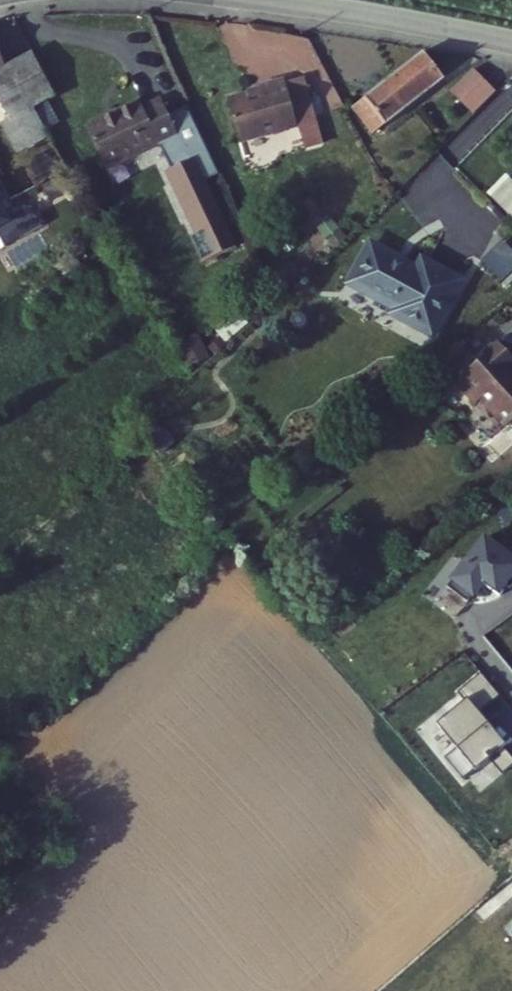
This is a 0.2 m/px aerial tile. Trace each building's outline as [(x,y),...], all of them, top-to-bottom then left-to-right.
[(3,66),(29,108),(50,94),(24,52),(3,66)] [(34,183),(67,170),(29,108),(3,66),(0,67),(0,109),(1,110),(0,110),(0,128),(34,183)] [(368,135),(429,94),(412,68),(350,109),(368,135)] [(249,94),(218,102),(228,141),(288,127),(294,151),(311,146),(295,80),(276,86),(275,82),(248,88),(249,94)] [(459,134),(483,112),(457,85),(435,107),(459,134)] [(102,175),(141,155),(154,148),(160,161),(168,174),(165,176),(197,235),(191,238),(205,265),(238,247),(203,183),(216,175),(180,108),(161,117),(154,104),(136,114),(133,109),(82,136),(102,175)] [(485,185),(511,221),(511,181),(503,170),(485,185)] [(0,204),(0,231),(8,243),(44,220),(31,200),(7,215),(0,204)] [(325,212),(309,224),(329,247),(344,235),(325,212)] [(424,340),(452,286),(412,264),(407,273),(361,250),(341,289),(385,313),(383,319),(424,340)] [(511,368),(511,359),(502,346),(455,382),(474,407),(481,402),(502,429),(511,422),(511,373),(510,370),(511,368)] [(490,534),(449,580),(469,597),(485,579),(501,593),(510,584),(511,585),(511,554),(490,534)] [(484,671),(460,691),(467,700),(454,711),(458,716),(443,728),(457,744),(446,754),(464,777),(490,756),(503,771),(511,764),(511,752),(502,740),(498,744),(489,733),(493,730),(478,711),(501,692),(484,671)]
